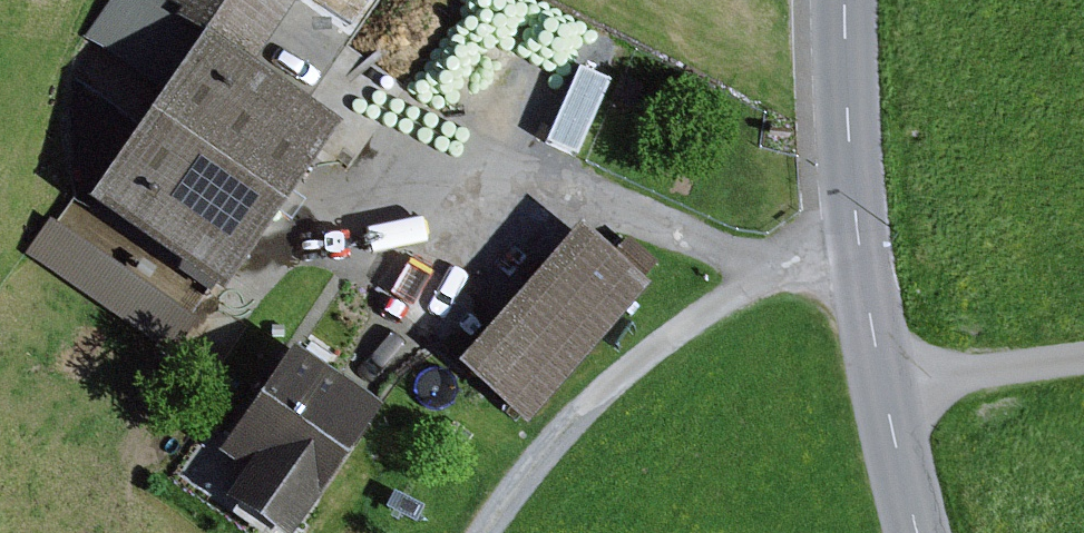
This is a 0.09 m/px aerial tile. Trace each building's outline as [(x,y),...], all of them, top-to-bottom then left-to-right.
[(201,32),(150,0),(111,0),(87,37),(165,88),(201,32)] [(201,32),(250,65),(294,0),(150,0),(201,32)] [(250,65),(201,32),(165,88),(84,199),(217,292),(334,126),(250,65)] [(50,221),(26,257),(169,354),(193,318),(50,221)] [(576,223),(460,359),(529,418),(645,282),(576,223)] [(415,272),(393,297),(414,316),(436,290),(415,272)] [(294,346),(222,451),(244,466),(222,498),(275,532),(294,532),(381,405),(294,346)]
